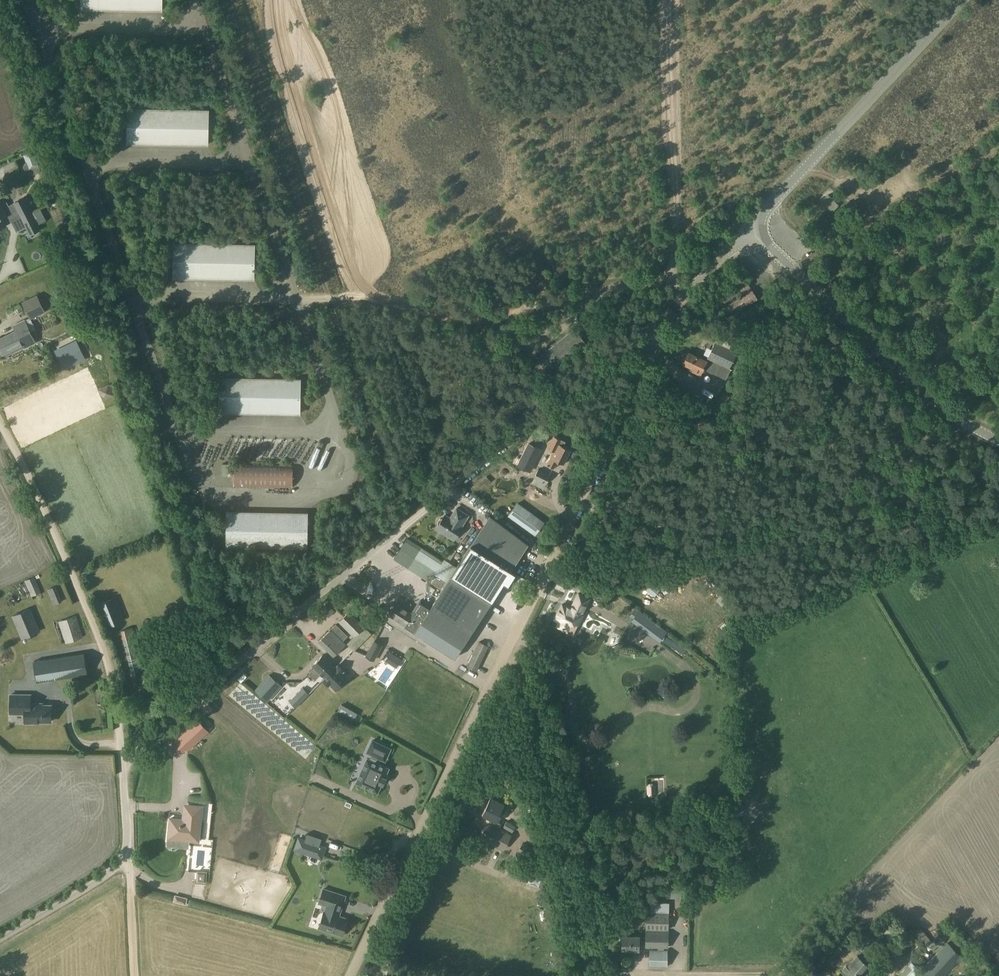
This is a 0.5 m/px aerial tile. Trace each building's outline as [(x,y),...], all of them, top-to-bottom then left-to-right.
[(81,10),(163,11),(163,0),(81,0),(81,10)] [(128,108),(127,144),(209,145),(209,110),(128,108)] [(34,151),(24,155),(29,170),(40,165),(34,151)] [(830,196),(823,202),(833,212),(839,206),(830,196)] [(10,221),(0,199),(0,228),(6,226),(5,223),(10,221)] [(26,199),(16,203),(21,215),(31,211),(26,199)] [(30,205),(33,212),(43,209),(40,201),(30,205)] [(37,223),(31,211),(21,215),(27,228),(37,223)] [(61,237),(64,248),(70,246),(67,235),(61,237)] [(173,243),(173,279),(255,280),(255,244),(173,243)] [(744,278),(719,293),(724,303),(745,290),(747,293),(726,306),(731,315),(758,300),(744,278)] [(37,295),(21,302),(30,320),(45,312),(37,295)] [(0,338),(0,354),(2,357),(24,347),(24,348),(36,342),(25,320),(13,326),(16,331),(0,338)] [(574,328),(537,359),(548,374),(586,343),(574,328)] [(681,355),(678,361),(681,364),(681,365),(691,369),(690,372),(698,375),(701,369),(715,376),(719,366),(727,369),(734,353),(712,343),(705,359),(704,363),(685,355),(681,355)] [(220,377),(219,413),(300,414),(301,379),(220,377)] [(573,450),(571,449),(572,448),(568,446),(567,447),(565,446),(567,442),(556,436),(550,449),(556,452),(550,465),(556,468),(560,461),(566,464),(573,450)] [(519,457),(516,463),(520,465),(520,466),(532,472),(543,450),(531,443),(523,459),(519,457)] [(234,465),(234,486),(293,487),(293,466),(234,465)] [(539,469),(534,480),(546,486),(551,475),(539,469)] [(523,498),(530,478),(514,471),(506,492),(523,498)] [(471,502),(482,507),(484,503),(474,497),(471,502)] [(519,503),(509,517),(534,535),(544,521),(519,503)] [(438,527),(436,530),(453,542),(462,528),(461,528),(467,518),(456,510),(451,517),(452,517),(450,521),(444,517),(442,520),(440,521),(438,522),(437,525),(438,527)] [(227,511),(226,547),(307,548),(308,513),(227,511)] [(424,547),(417,558),(437,572),(435,575),(447,583),(433,606),(473,632),(530,542),(492,514),(458,566),(446,559),(445,561),(424,547)] [(448,553),(453,544),(449,542),(443,551),(448,553)] [(34,577),(25,581),(32,600),(42,596),(34,577)] [(650,584),(645,591),(654,598),(659,592),(650,584)] [(56,586),(48,590),(54,605),(62,602),(56,586)] [(562,604),(555,619),(560,621),(558,626),(568,631),(572,621),(578,624),(583,614),(581,613),(583,609),(584,609),(589,598),(579,593),(573,604),(576,605),(574,610),(562,604)] [(239,594),(226,594),(226,603),(239,602),(239,594)] [(116,597),(96,604),(105,628),(126,620),(116,597)] [(398,602),(390,614),(406,624),(406,625),(416,631),(417,630),(458,655),(473,632),(433,606),(422,599),(413,612),(398,602)] [(32,608),(12,616),(21,640),(41,632),(32,608)] [(371,634),(349,611),(339,621),(348,630),(354,637),(347,643),(355,651),(371,634)] [(639,611),(633,619),(654,635),(655,633),(661,638),(658,642),(674,654),(681,645),(666,633),(664,635),(657,630),(660,627),(639,611)] [(76,616),(58,621),(66,644),(84,638),(76,616)] [(339,622),(319,641),(334,656),(346,644),(343,641),(351,634),(339,622)] [(375,640),(366,656),(375,661),(384,644),(375,640)] [(480,641),(469,665),(478,670),(490,646),(480,641)] [(389,652),(384,659),(398,668),(403,660),(389,652)] [(37,681),(87,673),(84,653),(34,661),(37,681)] [(316,667),(309,673),(316,680),(322,673),(325,676),(335,666),(323,654),(313,664),(316,667)] [(335,666),(325,676),(337,688),(347,678),(350,681),(355,676),(342,663),(337,668),(335,666)] [(270,675),(264,681),(270,686),(265,691),(270,697),(281,685),(275,679),(275,680),(270,675)] [(303,687),(296,695),(302,701),(310,694),(303,687)] [(39,721),(51,721),(51,718),(53,716),(53,710),(51,708),(51,705),(38,705),(38,703),(30,703),(30,695),(11,694),(11,713),(25,714),(25,723),(39,723),(39,721)] [(149,694),(139,696),(141,705),(151,702),(149,694)] [(341,705),(337,713),(353,721),(357,713),(341,705)] [(186,723),(167,740),(180,754),(186,749),(188,750),(200,739),(186,723)] [(385,779),(389,770),(379,766),(381,760),(386,762),(391,751),(373,742),(368,754),(375,758),(373,763),(369,761),(358,784),(378,793),(382,785),(384,786),(387,779),(385,779)] [(491,796),(483,814),(491,818),(498,821),(507,804),(491,796)] [(168,839),(167,845),(170,849),(176,849),(180,847),(180,840),(201,842),(204,805),(184,803),(183,818),(170,817),(168,839)] [(536,815),(525,818),(528,828),(526,829),(530,848),(542,845),(543,849),(547,848),(542,825),(539,826),(536,815)] [(491,818),(481,836),(503,846),(510,834),(495,826),(498,821),(491,818)] [(512,831),(516,826),(507,821),(504,826),(512,831)] [(294,849),(316,856),(320,844),(298,837),(294,849)] [(520,843),(517,851),(528,856),(532,849),(520,843)] [(522,868),(518,878),(542,887),(546,877),(522,868)] [(195,873),(194,879),(197,880),(197,882),(207,882),(208,871),(198,871),(198,873),(195,873)] [(670,885),(670,896),(681,896),(682,885),(670,885)] [(323,888),(319,902),(327,905),(325,911),(324,910),(321,919),(325,921),(322,929),(342,935),(347,918),(337,914),(338,909),(341,909),(345,895),(323,888)] [(175,895),(173,901),(190,905),(191,899),(175,895)] [(647,913),(647,930),(669,930),(669,914),(647,913)] [(876,927),(868,936),(879,947),(888,938),(876,927)] [(921,928),(914,933),(925,948),(932,942),(921,928)] [(623,936),(623,949),(639,950),(640,947),(668,948),(669,932),(647,932),(647,938),(640,937),(623,936)] [(915,975),(945,975),(963,957),(947,942),(920,970),(915,975)] [(649,950),(649,967),(668,967),(668,950),(649,950)] [(842,972),(847,975),(874,975),(867,970),(869,967),(857,956),(842,972)] [(896,975),(897,975),(915,975),(920,970),(910,961),(896,975)]
